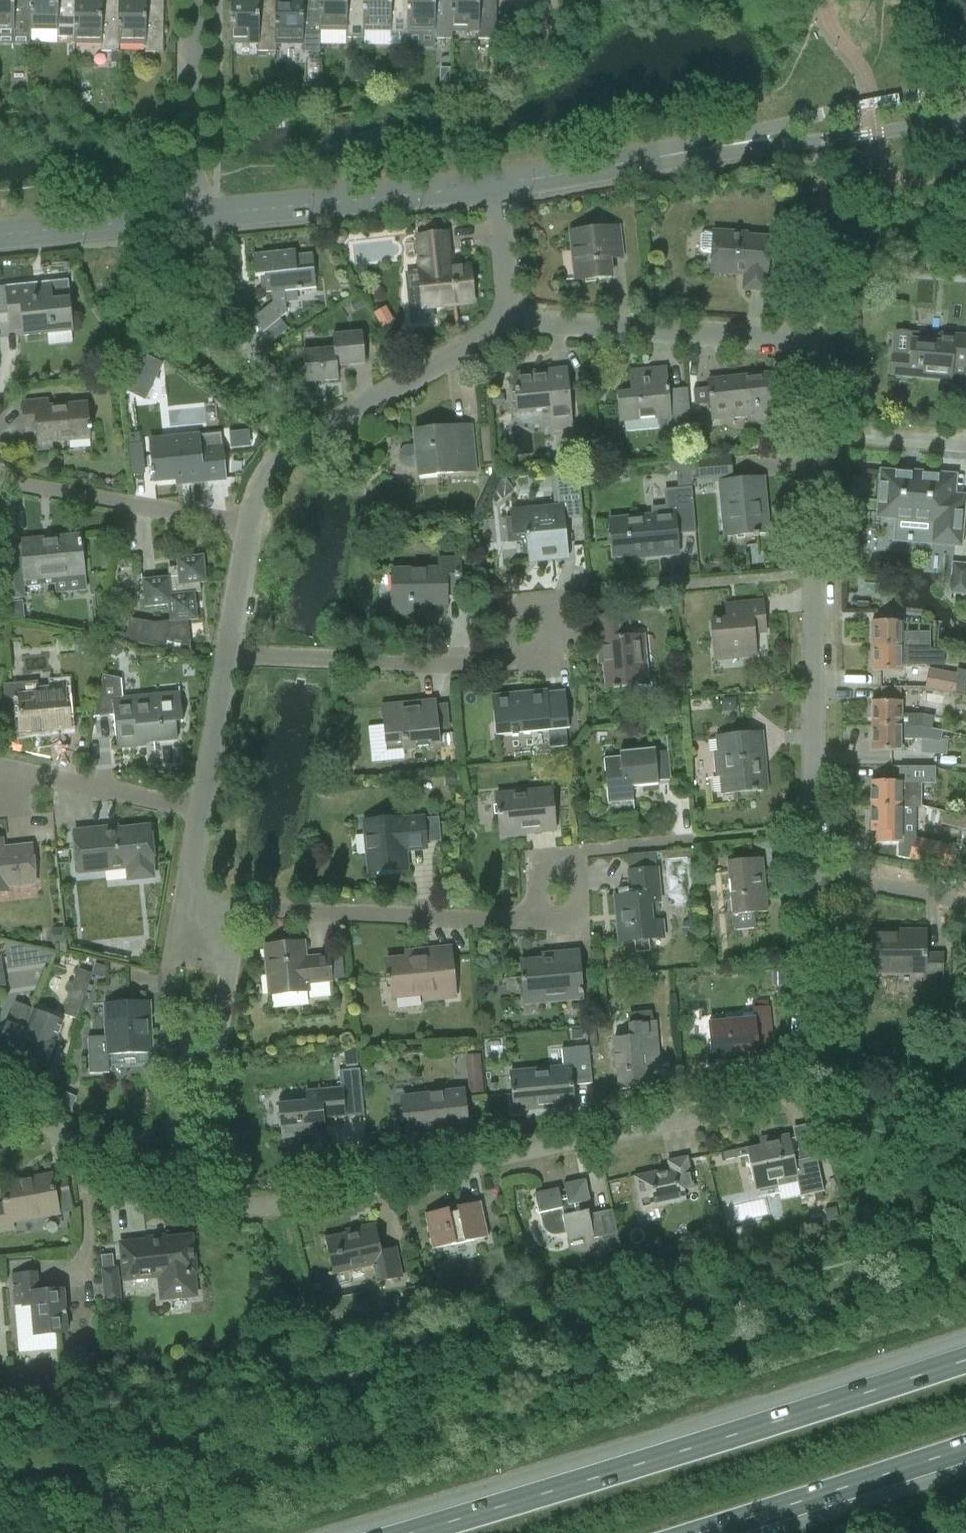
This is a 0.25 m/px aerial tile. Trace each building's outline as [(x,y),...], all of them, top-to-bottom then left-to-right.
[(11,29),(11,37),(29,38),(31,38),(32,29),(31,0),(0,0),(0,28),(11,29)] [(75,0),(31,0),(32,29),(57,29),(57,37),(75,38),(75,3),(75,0)] [(119,44),(119,3),(119,0),(107,0),(107,3),(75,3),(75,38),(75,43),(100,43),(100,52),(119,52),(119,44)] [(163,0),(151,0),(151,3),(119,3),(119,44),(145,45),(144,53),(163,53),(163,0)] [(230,44),(250,44),(253,44),(257,44),(257,51),(276,52),(276,44),(276,3),(276,0),(263,0),(263,3),(231,3),(231,43),(230,44)] [(276,3),(276,44),(300,44),(300,51),(310,51),(310,64),(318,64),(318,52),(320,52),(320,31),(320,0),(307,0),(307,3),(276,3)] [(364,31),(364,0),(320,0),(320,31),(345,32),(345,39),(356,40),(364,40),(364,31)] [(408,32),(408,0),(364,0),(364,31),(389,32),(388,39),(407,39),(408,32)] [(408,32),(434,32),(434,39),(451,39),(452,32),(452,0),(408,0),(408,32)] [(496,0),(452,0),(452,32),(477,33),(477,40),(489,40),(496,40),(496,0)] [(356,40),(355,49),(364,49),(364,40),(356,40)] [(117,63),(117,53),(109,53),(109,63),(117,63)] [(439,69),(439,84),(449,84),(449,69),(439,69)] [(398,71),(398,82),(406,82),(406,71),(398,71)] [(575,281),(611,277),(609,260),(621,259),(618,227),(570,232),(575,281)] [(788,241),(789,228),(775,227),(774,240),(788,241)] [(335,233),(332,238),(333,244),(337,247),(343,247),(347,242),(346,236),(341,232),(335,233)] [(766,276),(768,239),(747,238),(747,236),(704,233),(701,236),(700,250),(702,253),(712,254),(710,272),(744,275),(743,289),(764,290),(765,276),(766,276)] [(421,290),(409,291),(412,322),(431,320),(429,308),(472,304),(468,266),(449,268),(446,234),(417,237),(419,257),(420,271),(419,272),(421,290)] [(272,303),(251,320),(262,333),(279,319),(287,313),(285,291),(315,288),(312,254),(295,256),(294,251),(252,255),(255,277),(264,276),(265,293),(271,293),(272,303)] [(879,284),(880,272),(868,271),(867,283),(879,284)] [(67,282),(6,287),(9,322),(23,321),(24,336),(71,331),(67,282)] [(357,298),(349,303),(354,311),(363,306),(357,298)] [(373,314),(382,329),(393,322),(385,307),(373,314)] [(306,383),(337,380),(336,367),(364,364),(362,333),(333,335),(334,349),(303,352),(306,383)] [(889,375),(908,377),(949,381),(951,367),(965,369),(965,337),(940,335),(939,343),(931,342),(911,341),(910,354),(891,353),(889,375)] [(145,357),(128,392),(144,399),(161,365),(145,357)] [(616,396),(618,415),(619,422),(657,418),(659,431),(675,430),(675,428),(690,427),(687,389),(668,391),(666,369),(628,373),(630,394),(616,396)] [(571,428),(567,390),(565,370),(513,375),(517,413),(549,410),(551,430),(571,428)] [(708,388),(693,390),(694,406),(710,404),(711,413),(747,409),(748,425),(752,425),(772,423),(767,375),(707,381),(708,388)] [(503,398),(492,399),(493,409),(503,408),(503,398)] [(48,401),(21,404),(23,425),(24,434),(36,433),(37,450),(43,449),(52,448),(51,442),(90,438),(87,404),(49,408),(48,401)] [(434,468),(435,475),(465,472),(464,461),(473,460),(470,426),(452,428),(452,430),(444,431),(443,429),(413,432),(415,447),(407,448),(403,450),(399,454),(398,459),(400,464),(404,467),(409,468),(417,467),(417,470),(418,470),(418,469),(434,468)] [(139,434),(127,435),(128,447),(131,475),(143,473),(140,445),(139,434)] [(170,439),(149,441),(151,457),(152,468),(152,469),(150,469),(151,475),(153,475),(153,481),(174,479),(189,477),(189,482),(224,479),(221,448),(199,450),(198,441),(197,441),(197,442),(171,444),(170,439)] [(697,460),(689,461),(691,480),(699,480),(731,477),(729,457),(697,460)] [(911,541),(932,543),(959,545),(963,497),(952,497),(954,477),(917,474),(917,476),(906,476),(906,474),(881,472),(877,517),(896,518),(895,540),(907,541),(907,542),(911,542),(911,541)] [(558,509),(509,514),(509,517),(512,537),(510,537),(510,539),(525,537),(528,561),(528,565),(568,561),(567,548),(565,528),(564,523),(582,521),(577,476),(577,473),(555,475),(555,478),(558,509)] [(724,538),(768,534),(763,478),(719,482),(724,538)] [(652,516),(608,521),(610,537),(612,557),(630,556),(631,559),(643,557),(678,554),(676,534),(695,532),(691,489),(664,491),(666,508),(652,509),(652,516)] [(7,600),(25,599),(23,580),(84,574),(82,555),(80,535),(21,541),(23,561),(24,569),(4,571),(7,600)] [(108,632),(107,639),(165,650),(190,655),(189,644),(187,624),(187,621),(197,620),(194,593),(200,593),(199,584),(206,583),(203,555),(175,558),(177,570),(168,571),(168,577),(141,580),(143,600),(145,607),(168,605),(170,622),(169,622),(167,622),(167,623),(153,624),(152,624),(152,623),(146,622),(129,619),(127,626),(126,633),(126,635),(108,632)] [(391,613),(412,613),(412,605),(447,604),(446,592),(460,592),(460,572),(460,559),(439,560),(439,570),(391,571),(391,613)] [(953,565),(950,593),(965,594),(965,566),(953,565)] [(669,599),(658,602),(659,607),(665,611),(671,610),(669,599)] [(12,618),(23,617),(22,602),(10,603),(12,618)] [(713,655),(735,653),(755,651),(753,633),(765,632),(762,602),(736,605),(737,610),(725,611),(726,621),(710,623),(713,655)] [(628,637),(628,635),(626,615),(595,618),(598,653),(603,653),(606,689),(613,688),(613,690),(619,690),(619,687),(630,686),(631,695),(634,699),(649,697),(652,693),(651,684),(646,684),(642,636),(628,637)] [(871,622),(871,647),(929,646),(929,633),(900,633),(900,622),(891,622),(871,622)] [(93,639),(75,640),(77,654),(94,652),(93,639)] [(114,643),(108,647),(108,655),(115,658),(122,654),(121,646),(114,643)] [(871,647),(871,672),(891,672),(900,672),(900,665),(942,665),(942,652),(929,649),(929,648),(929,646),(871,647)] [(965,694),(965,672),(956,670),(955,676),(929,671),(925,688),(965,696),(965,694)] [(121,699),(119,679),(102,676),(94,717),(113,716),(117,749),(145,747),(145,744),(177,740),(175,723),(182,723),(179,693),(121,699)] [(0,690),(0,697),(2,715),(20,714),(22,734),(49,731),(48,727),(68,725),(68,730),(70,729),(65,683),(52,684),(53,692),(38,694),(18,696),(17,688),(0,690)] [(900,688),(880,688),(880,702),(891,702),(900,702),(900,688)] [(567,746),(564,711),(562,691),(493,698),(497,734),(547,729),(548,738),(549,748),(567,746)] [(734,699),(723,700),(724,712),(735,711),(734,699)] [(435,701),(381,707),(385,744),(402,742),(403,750),(426,747),(439,746),(454,745),(453,734),(438,735),(436,722),(435,701)] [(921,727),(921,715),(900,715),(900,702),(891,702),(880,702),(871,702),(871,727),(921,727)] [(921,715),(921,727),(931,730),(933,718),(921,715)] [(938,742),(941,732),(931,730),(921,727),(871,727),(871,752),(891,752),(900,752),(900,740),(925,740),(938,742)] [(766,791),(760,733),(716,737),(718,753),(713,754),(715,777),(720,777),(722,795),(766,791)] [(654,752),(654,749),(619,752),(619,757),(603,758),(606,785),(608,805),(633,802),(632,788),(658,785),(657,781),(670,780),(667,752),(654,752)] [(871,782),(870,807),(906,807),(920,807),(920,794),(920,782),(934,782),(934,768),(899,768),(899,782),(891,782),(871,782)] [(455,789),(457,777),(445,776),(443,787),(455,789)] [(500,836),(554,831),(552,811),(550,790),(496,795),(500,836)] [(870,807),(870,832),(875,832),(875,844),(898,844),(898,858),(948,869),(953,846),(914,838),(915,807),(906,807),(870,807)] [(940,825),(965,830),(965,827),(965,825),(965,817),(943,812),(941,822),(940,825)] [(404,853),(426,851),(422,818),(401,820),(401,818),(364,822),(369,873),(405,870),(404,853)] [(153,865),(149,827),(117,831),(117,828),(74,832),(78,873),(127,868),(128,880),(152,877),(151,865),(153,865)] [(1,840),(0,840),(0,892),(7,892),(6,887),(35,884),(31,847),(2,850),(1,840)] [(628,869),(656,866),(655,853),(627,856),(628,869)] [(761,859),(727,862),(729,882),(732,916),(753,914),(767,912),(761,859)] [(631,896),(614,897),(619,943),(633,941),(635,953),(649,952),(648,940),(654,940),(665,938),(663,920),(652,921),(651,903),(659,902),(658,889),(656,869),(628,872),(631,896)] [(62,928),(50,929),(52,946),(58,945),(64,944),(62,928)] [(941,975),(942,955),(925,955),(925,932),(868,932),(868,973),(922,973),(922,982),(941,982),(941,975)] [(304,960),(303,943),(265,946),(269,995),(308,991),(307,983),(330,981),(328,957),(304,960)] [(455,999),(452,968),(450,948),(419,951),(420,957),(386,961),(388,983),(391,982),(393,999),(425,995),(426,1003),(455,999)] [(551,960),(520,962),(521,982),(523,999),(523,1006),(582,1001),(582,994),(580,972),(578,952),(551,954),(551,960)] [(96,963),(93,974),(104,978),(108,966),(96,963)] [(67,1004),(63,1015),(78,1020),(81,1009),(92,974),(77,969),(66,1004),(67,1004)] [(781,973),(772,973),(772,986),(781,986),(781,973)] [(90,1074),(109,1073),(108,1055),(151,1054),(149,1001),(104,1003),(106,1038),(89,1039),(90,1074)] [(33,1010),(16,1003),(9,1020),(8,1019),(0,1039),(0,1050),(15,1056),(33,1010)] [(711,1062),(758,1057),(757,1045),(772,1044),(771,1039),(769,1008),(752,1009),(753,1013),(725,1015),(726,1022),(708,1024),(709,1042),(711,1062)] [(45,1068),(57,1039),(64,1023),(33,1010),(15,1056),(45,1068)] [(618,1090),(648,1087),(646,1070),(659,1069),(655,1023),(628,1025),(629,1038),(613,1040),(618,1090)] [(581,1031),(570,1032),(571,1041),(582,1039),(581,1031)] [(514,1112),(573,1106),(571,1086),(592,1084),(588,1047),(561,1049),(563,1068),(510,1073),(514,1112)] [(355,1051),(344,1052),(346,1064),(357,1063),(355,1051)] [(468,1095),(483,1093),(479,1055),(465,1057),(468,1095)] [(307,1101),(279,1104),(283,1144),(285,1144),(284,1138),(323,1134),(324,1140),(325,1140),(323,1117),(343,1115),(344,1122),(345,1122),(345,1118),(343,1099),(361,1097),(358,1070),(339,1072),(338,1072),(340,1088),(306,1092),(307,1101)] [(407,1138),(467,1132),(464,1112),(462,1091),(402,1098),(407,1138)] [(747,1150),(746,1150),(747,1156),(753,1185),(754,1185),(755,1190),(778,1185),(777,1181),(796,1176),(797,1181),(800,1196),(799,1196),(799,1197),(823,1192),(823,1191),(822,1191),(815,1159),(811,1142),(810,1142),(810,1143),(796,1146),(791,1147),(788,1136),(770,1140),(770,1136),(758,1138),(759,1142),(760,1147),(747,1150)] [(725,1161),(747,1156),(746,1150),(747,1150),(747,1148),(723,1153),(725,1161)] [(669,1170),(633,1177),(637,1197),(638,1201),(640,1210),(650,1208),(685,1201),(683,1191),(693,1189),(690,1177),(686,1158),(667,1162),(669,1170)] [(0,1206),(0,1232),(12,1230),(10,1221),(58,1212),(54,1191),(51,1176),(1,1185),(4,1205),(0,1206)] [(590,1202),(585,1180),(563,1185),(564,1191),(559,1192),(558,1190),(534,1195),(538,1215),(540,1214),(543,1225),(543,1227),(544,1229),(545,1230),(546,1232),(547,1233),(549,1234),(551,1234),(552,1235),(554,1235),(556,1235),(558,1235),(566,1233),(567,1239),(592,1233),(593,1239),(601,1237),(604,1253),(620,1250),(612,1210),(589,1216),(586,1202),(590,1202)] [(488,1237),(481,1202),(457,1207),(457,1211),(449,1212),(448,1209),(424,1214),(432,1249),(488,1237)] [(835,1208),(824,1210),(827,1222),(838,1220),(835,1208)] [(345,1235),(325,1239),(329,1259),(332,1274),(374,1265),(378,1283),(402,1278),(400,1268),(396,1248),(381,1251),(375,1225),(356,1229),(345,1231),(345,1235)] [(191,1237),(120,1244),(122,1264),(124,1280),(159,1276),(161,1292),(162,1302),(195,1298),(194,1289),(192,1273),(195,1273),(194,1257),(191,1237)] [(104,1304),(121,1302),(117,1267),(100,1269),(104,1304)] [(38,1292),(36,1273),(12,1275),(15,1307),(31,1305),(33,1336),(67,1333),(64,1290),(38,1292)]
